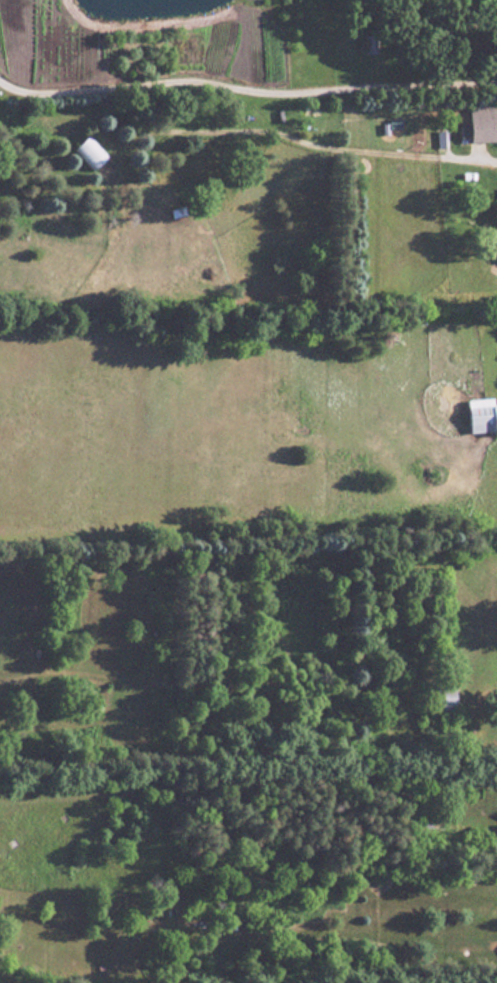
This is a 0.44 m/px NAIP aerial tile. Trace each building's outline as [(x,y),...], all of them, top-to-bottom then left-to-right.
[(471,107),(472,126),(462,126),(463,142),(496,140),(496,105),(471,107)] [(108,161),(91,137),(74,149),(91,173),(108,161)] [(496,398),(471,399),(473,435),(496,434),(496,404),(496,398)] [(454,687),(436,687),(435,709),(454,710),(454,687)]
